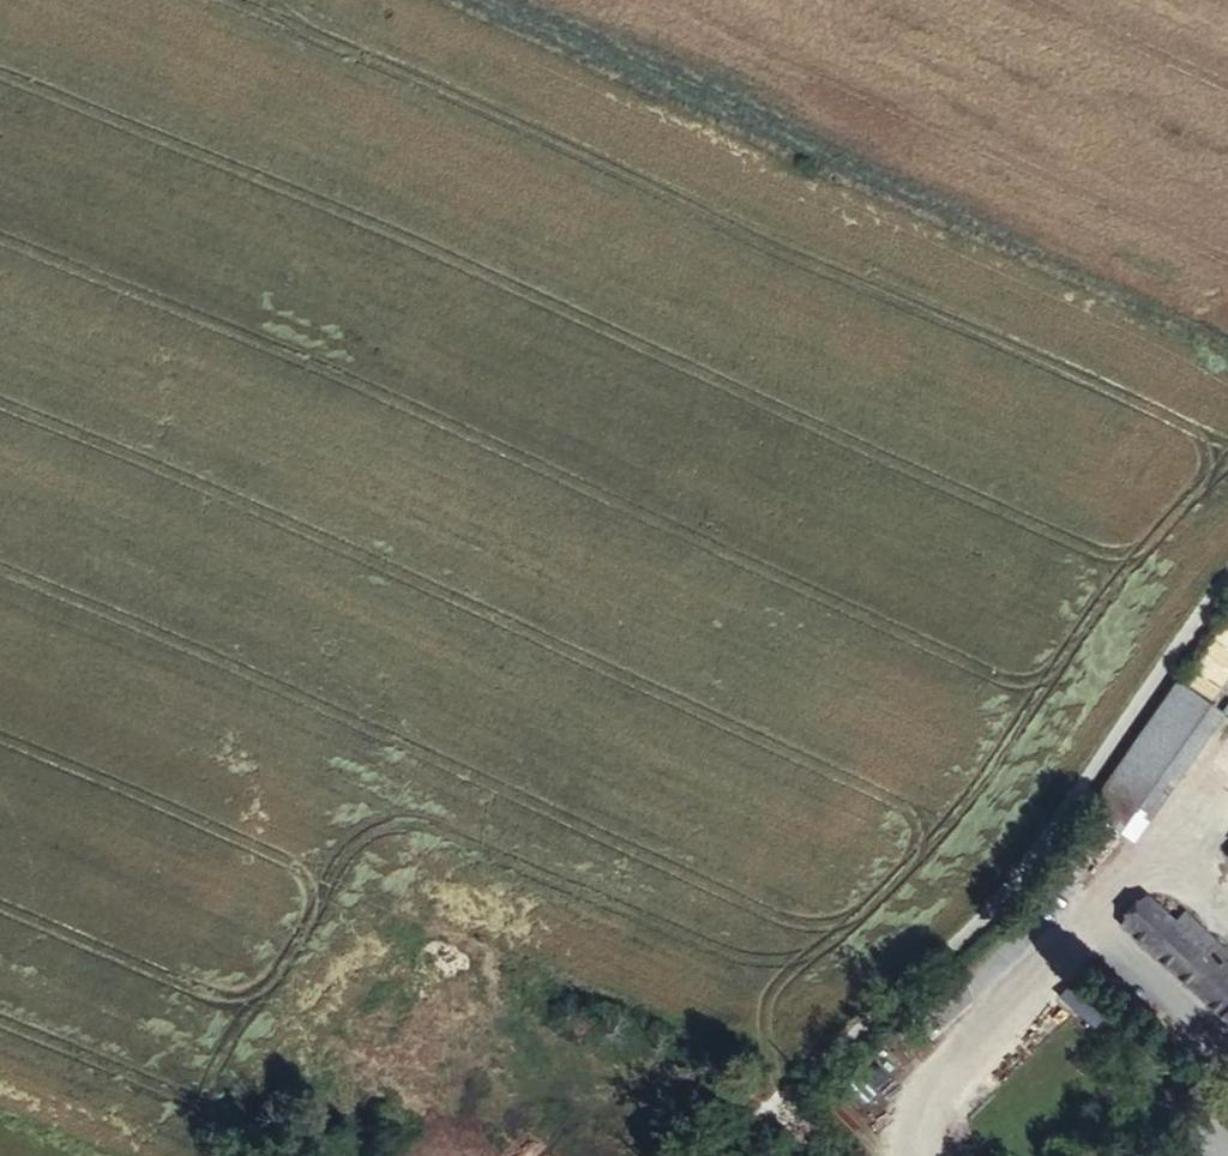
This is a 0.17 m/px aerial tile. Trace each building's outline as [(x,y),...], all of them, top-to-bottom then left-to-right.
[(1227,679),(1227,604),(1190,677),(1221,693),(1227,679)] [(1188,686),(1106,799),(1099,808),(1151,842),(1227,734),(1227,714),(1225,712),(1188,686)] [(1128,929),(1227,1019),(1227,946),(1188,909),(1177,920),(1155,901),(1128,929)] [(1085,982),(1070,1001),(1105,1032),(1121,1013),(1085,982)]
